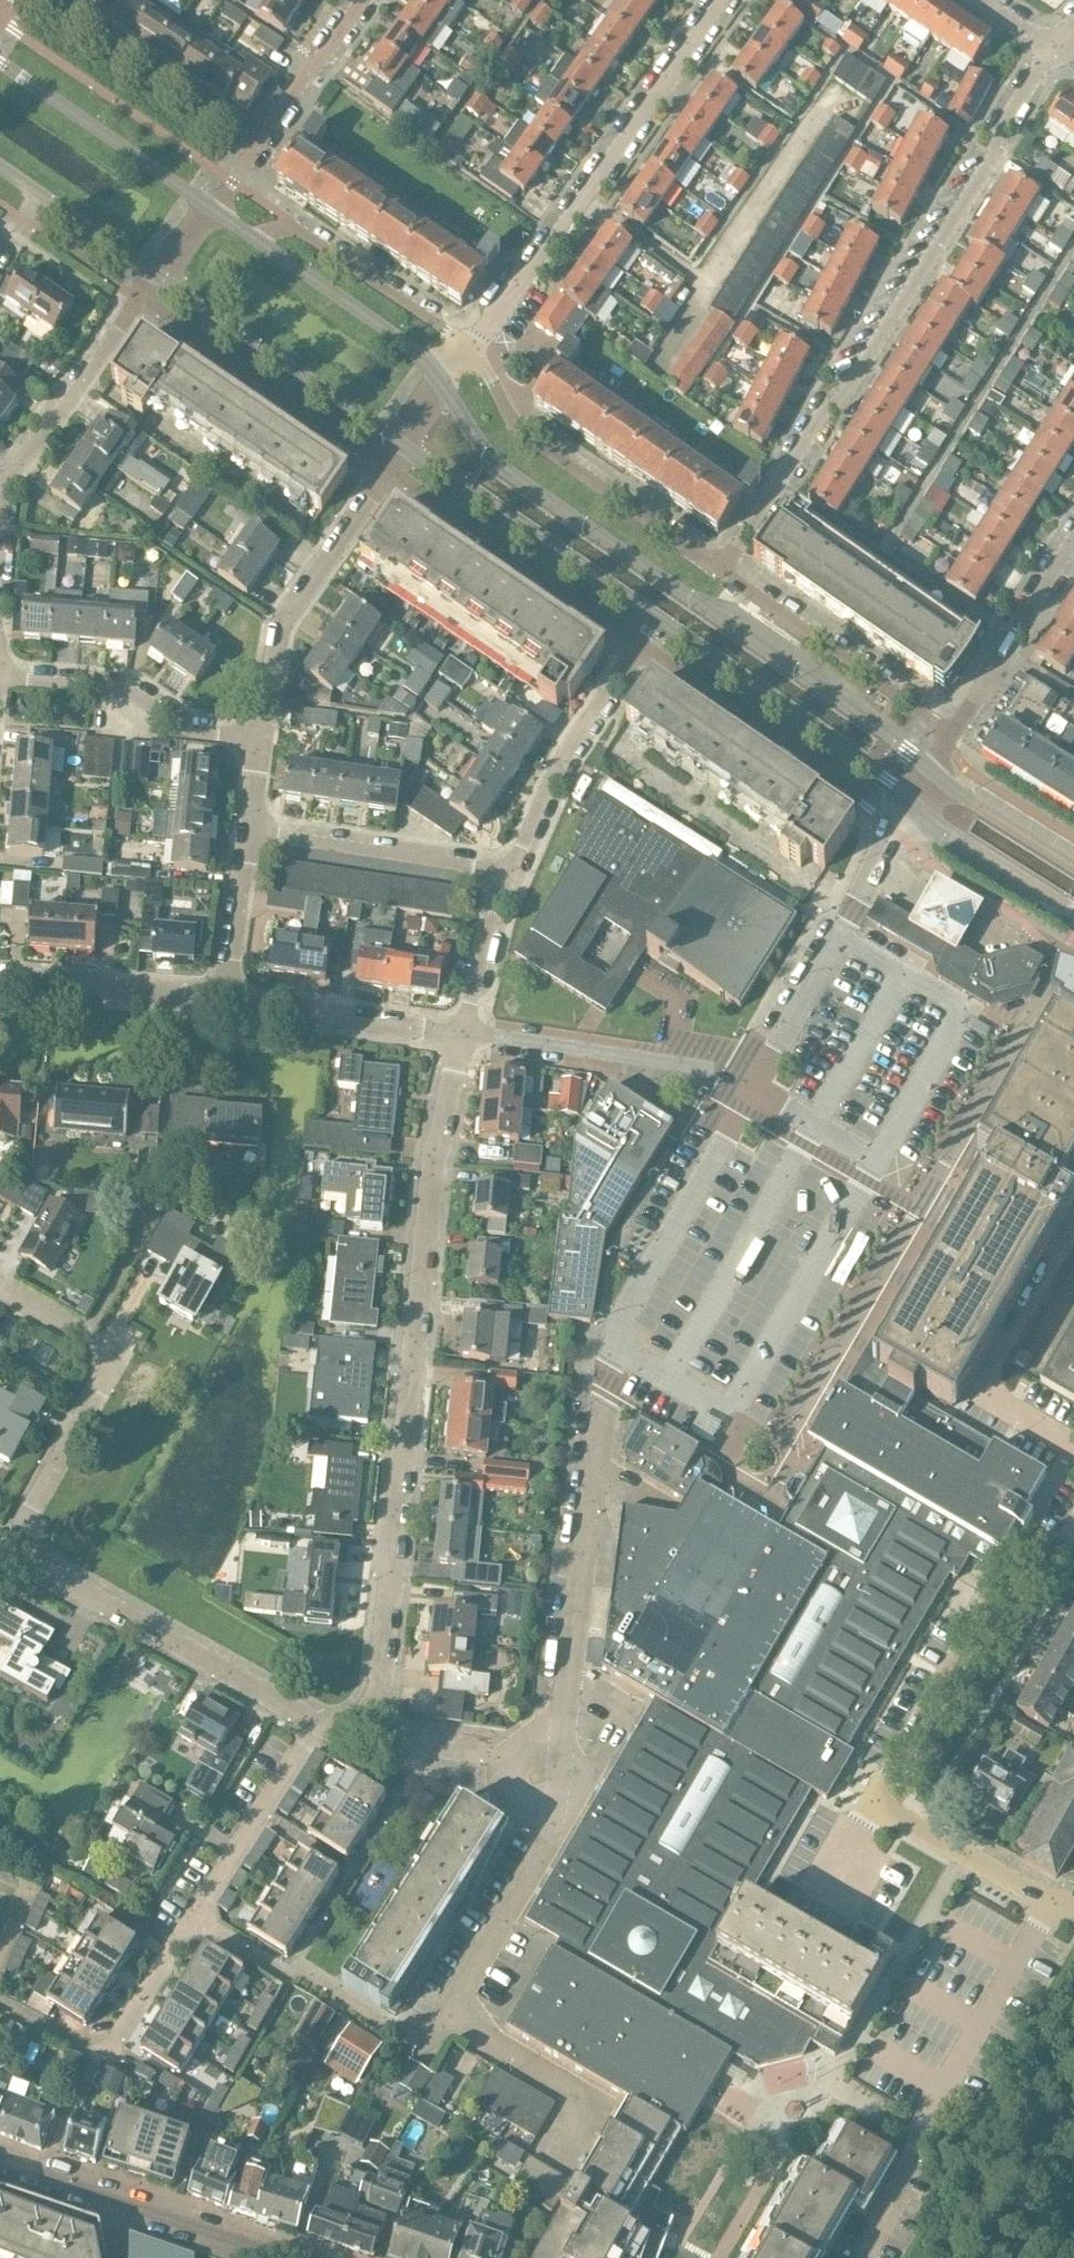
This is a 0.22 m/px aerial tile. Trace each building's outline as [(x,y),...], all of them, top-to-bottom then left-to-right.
[(88,8),(93,0),(75,0),(88,8)] [(88,8),(110,24),(127,0),(93,0),(88,8)] [(110,24),(133,39),(151,11),(140,3),(142,0),(127,0),(110,24)] [(258,17),(283,34),(298,11),(282,0),(269,0),(258,17)] [(298,11),(306,0),(282,0),(298,11)] [(414,5),(438,23),(454,1),(453,0),(417,0),(414,5)] [(522,16),(533,0),(515,0),(510,6),(522,16)] [(608,20),(633,37),(649,14),(628,0),(622,0),(608,20)] [(649,14),(659,0),(628,0),(649,14)] [(800,12),(808,17),(818,2),(815,0),(808,0),(800,12)] [(888,9),(894,0),(875,0),(888,9)] [(888,9),(908,23),(924,0),(894,0),(888,9)] [(908,23),(929,38),(949,10),(935,0),(924,0),(908,23)] [(818,2),(808,17),(816,23),(823,12),(826,8),(818,2)] [(151,11),(133,39),(156,54),(180,19),(157,3),(151,11)] [(541,4),(535,13),(548,22),(553,13),(541,4)] [(240,28),(247,18),(227,5),(221,15),(240,28)] [(414,5),(399,25),(424,42),(438,23),(414,5)] [(780,7),(764,30),(788,47),(805,24),(780,7)] [(949,10),(929,38),(950,52),(969,23),(949,10)] [(535,13),(529,21),(542,30),(548,22),(535,13)] [(180,19),(156,54),(178,70),(202,34),(180,19)] [(608,20),(593,42),(618,59),(633,37),(608,20)] [(969,23),(950,52),(972,67),(991,39),(969,23)] [(399,25),(382,48),(407,66),(424,42),(399,25)] [(843,40),(842,40),(850,46),(860,31),(853,26),(851,29),(843,40)] [(253,39),(272,51),(276,54),(284,42),(261,27),(253,39)] [(764,30),(748,52),(773,69),(788,47),(764,30)] [(860,31),(850,46),(858,52),(868,37),(860,31)] [(202,34),(178,70),(201,85),(220,57),(197,42),(203,34),(202,34)] [(484,42),(497,51),(503,43),(490,34),(484,42)] [(593,42),(577,64),(602,82),(618,59),(593,42)] [(822,50),(834,58),(840,50),(828,42),(822,50)] [(496,53),(483,44),(479,49),(492,59),(496,53)] [(220,57),(201,85),(225,101),(227,98),(247,111),(272,75),(250,60),(248,63),(226,48),(220,57)] [(366,70),(391,88),(407,66),(382,48),(366,70)] [(509,49),(503,57),(517,67),(522,58),(509,49)] [(748,52),(732,75),(757,92),(773,69),(748,52)] [(894,54),(883,70),(892,75),(902,60),(894,54)] [(832,77),(871,104),(886,82),(848,55),(832,77)] [(459,67),(475,79),(484,67),(467,56),(459,67)] [(549,77),(562,86),(587,104),(602,82),(577,64),(565,56),(549,77)] [(503,57),(497,65),(511,75),(517,67),(503,57)] [(902,60),(892,75),(899,80),(910,65),(902,60)] [(808,70),(802,78),(815,87),(821,79),(820,78),(808,70)] [(971,70),(952,105),(947,115),(969,126),(992,81),(971,70)] [(452,86),(465,95),(471,88),(458,77),(452,86)] [(713,78),(697,100),(722,118),(738,95),(713,78)] [(802,78),(797,86),(808,95),(809,95),(815,87),(802,78)] [(920,95),(928,101),(939,86),(931,80),(920,95)] [(562,86),(546,109),(571,126),(587,104),(562,86)] [(465,97),(451,88),(447,94),(460,103),(465,97)] [(1048,122),(1069,137),(1073,130),(1073,97),(1068,92),(1048,122)] [(477,94),(472,101),(484,110),(490,102),(477,94)] [(697,100),(682,123),(707,140),(722,118),(697,100)] [(472,101),(466,109),(478,118),(479,118),(482,113),(484,110),(472,101)] [(881,106),(876,114),(891,124),(896,115),(881,106)] [(546,109),(530,132),(555,149),(571,126),(546,109)] [(876,114),(871,123),(885,132),(886,132),(891,124),(876,114)] [(475,124),(461,115),(451,130),(464,139),(475,124)] [(803,162),(724,287),(710,309),(714,311),(733,324),(733,323),(855,131),(834,117),(805,163),(803,162)] [(918,118),(906,141),(936,157),(948,134),(918,118)] [(315,123),(303,141),(315,149),(327,131),(315,123)] [(504,144),(516,152),(541,169),(555,149),(530,132),(519,123),(504,144)] [(682,123),(666,145),(691,162),(707,140),(682,123)] [(768,127),(763,135),(775,143),(781,135),(768,127)] [(757,142),(757,143),(768,151),(769,151),(775,143),(763,135),(757,142)] [(451,157),(457,148),(444,139),(438,147),(451,157)] [(906,141),(894,164),(924,181),(936,157),(906,141)] [(666,145),(651,167),(676,185),(691,162),(666,145)] [(463,307),(486,272),(300,146),(276,181),(463,307)] [(854,150),(849,158),(863,167),(868,159),(854,150)] [(541,169),(516,152),(499,176),(524,193),(541,169)] [(849,158),(844,166),(858,175),(860,173),(863,167),(849,158)] [(1042,158),(1034,171),(1042,177),(1051,165),(1042,158)] [(894,164),(882,187),(912,203),(924,181),(894,164)] [(1051,165),(1042,177),(1050,182),(1058,170),(1051,165)] [(651,167),(635,189),(660,207),(676,185),(651,167)] [(737,170),(732,178),(744,187),(750,179),(737,170)] [(732,178),(726,186),(738,194),(739,195),(744,187),(732,178)] [(1010,178),(996,199),(1026,219),(1039,197),(1010,178)] [(870,210),(872,211),(901,225),(912,203),(882,187),(870,210)] [(635,189),(619,212),(644,230),(660,207),(635,189)] [(996,199),(983,220),(1013,239),(1026,219),(996,199)] [(706,215),(700,223),(713,232),(719,223),(718,223),(706,215)] [(811,217),(806,226),(821,235),(826,227),(818,222),(811,217)] [(974,247),(1001,260),(1000,260),(1013,239),(983,220),(968,244),(974,247)] [(700,223),(695,231),(707,239),(708,240),(713,232),(700,223)] [(806,226),(801,234),(801,235),(814,242),(816,243),(821,235),(806,226)] [(608,229),(593,250),(618,268),(633,246),(608,229)] [(848,229),(837,251),(868,266),(879,245),(848,229)] [(1060,229),(1055,237),(1067,245),(1072,236),(1060,229)] [(1049,245),(1062,253),(1066,246),(1054,237),(1049,245)] [(477,260),(489,267),(501,250),(490,242),(477,260)] [(974,247),(961,267),(992,286),(1006,264),(1001,260),(974,247)] [(593,250),(577,273),(602,290),(618,268),(593,250)] [(837,251),(824,275),(855,290),(868,266),(837,251)] [(645,255),(640,263),(671,284),(671,283),(673,281),(676,277),(676,276),(645,255)] [(784,260),(779,269),(794,278),(799,270),(784,260)] [(948,288),(971,307),(977,310),(992,286),(961,267),(948,288)] [(779,269),(774,277),(789,286),(794,278),(779,269)] [(29,318),(49,290),(39,283),(41,279),(29,271),(26,274),(24,272),(22,275),(17,271),(0,296),(0,298),(5,301),(29,318)] [(1030,275),(1044,282),(1046,279),(1033,271),(1030,275)] [(589,315),(589,317),(589,316),(595,321),(612,297),(602,290),(577,273),(566,288),(562,285),(557,292),(586,313),(589,315)] [(1052,295),(1064,302),(1073,286),(1073,278),(1065,273),(1052,295)] [(824,275),(812,298),(842,314),(855,290),(824,275)] [(1022,288),(1035,296),(1044,282),(1030,275),(1022,288)] [(675,282),(663,299),(665,301),(671,305),(672,305),(686,285),(687,284),(678,278),(675,282)] [(942,284),(929,306),(958,326),(971,306),(971,307),(948,288),(942,284)] [(49,290),(29,318),(54,335),(74,306),(72,306),(75,302),(62,293),(59,296),(49,290)] [(651,292),(646,299),(660,309),(665,301),(663,299),(652,291),(651,292)] [(568,346),(557,361),(569,370),(581,352),(570,344),(589,317),(589,315),(586,313),(557,292),(535,323),(554,338),(555,337),(568,346)] [(1060,310),(1064,302),(1052,295),(1047,302),(1060,310)] [(812,298),(800,321),(830,337),(842,314),(812,298)] [(645,302),(640,308),(654,317),(660,309),(646,299),(645,302)] [(654,317),(652,319),(666,329),(679,311),(672,305),(671,305),(665,301),(660,309),(654,317)] [(929,306),(915,328),(944,348),(958,326),(929,306)] [(714,311),(664,383),(683,397),(735,325),(733,323),(733,324),(714,311)] [(1006,314),(1001,322),(1013,330),(1019,322),(1006,314)] [(744,322),(738,331),(753,341),(759,333),(744,322)] [(998,327),(996,331),(1008,339),(1013,330),(1001,322),(998,327)] [(915,328),(901,350),(931,368),(944,348),(915,328)] [(1031,329),(1026,336),(1037,344),(1042,336),(1031,329)] [(738,331),(733,339),(747,349),(753,341),(738,331)] [(168,406),(322,512),(347,475),(143,336),(112,381),(130,392),(123,402),(143,417),(149,409),(156,414),(164,412),(168,406)] [(1026,336),(1021,344),(1033,352),(1037,344),(1026,336)] [(613,346),(626,356),(632,347),(619,337),(613,346)] [(780,339),(768,362),(799,378),(811,355),(780,339)] [(0,359),(0,365),(22,380),(30,369),(16,360),(21,353),(10,345),(0,359)] [(901,350),(888,371),(918,390),(931,368),(901,350)] [(979,356),(973,366),(985,375),(992,364),(979,356)] [(50,366),(58,372),(64,364),(56,358),(50,366)] [(768,362),(756,385),(787,401),(799,378),(768,362)] [(729,374),(714,364),(703,381),(718,391),(729,374)] [(968,374),(981,381),(985,375),(973,366),(968,374)] [(718,533),(742,498),(558,369),(534,404),(718,533)] [(4,419),(7,421),(18,405),(13,402),(23,387),(0,371),(0,425),(4,419)] [(888,371),(874,393),(905,410),(918,390),(888,371)] [(1004,371),(998,381),(1010,388),(1016,379),(1004,371)] [(1006,394),(1010,388),(998,381),(994,387),(1006,394)] [(756,385),(745,408),(775,424),(787,401),(756,385)] [(1052,413),(1073,426),(1073,395),(1067,390),(1052,413)] [(992,391),(986,400),(990,402),(998,407),(999,408),(1005,399),(992,391)] [(874,393),(861,414),(891,433),(905,410),(874,393)] [(952,399),(947,408),(960,416),(965,407),(952,399)] [(988,403),(982,411),(993,418),(998,409),(988,403)] [(745,408),(733,431),(763,447),(775,424),(745,408)] [(954,424),(960,416),(947,408),(942,416),(954,424)] [(977,413),(972,421),(984,429),(989,421),(977,413)] [(1040,433),(1070,452),(1073,445),(1073,426),(1052,413),(1040,433)] [(83,448),(112,468),(122,474),(147,439),(112,414),(103,427),(99,424),(83,448)] [(861,414),(848,434),(877,455),(891,433),(861,414)] [(972,422),(967,430),(979,437),(984,429),(972,422)] [(1040,433),(1026,455),(1056,473),(1070,452),(1040,433)] [(848,434),(834,457),(863,476),(877,455),(848,434)] [(927,441),(921,450),(933,457),(939,448),(927,441)] [(83,448),(66,472),(96,492),(112,468),(83,448)] [(931,461),(920,453),(915,459),(914,458),(906,470),(920,479),(931,461)] [(1026,455),(1011,478),(1041,497),(1056,473),(1026,455)] [(951,456),(946,464),(957,471),(962,463),(951,456)] [(834,457),(821,478),(850,497),(863,476),(834,457)] [(946,464),(941,472),(952,479),(957,471),(946,464)] [(738,489),(750,497),(762,480),(750,471),(738,489)] [(60,513),(74,523),(79,515),(80,516),(96,492),(66,472),(51,494),(66,505),(60,513)] [(821,478),(807,499),(837,518),(850,497),(821,478)] [(1011,478),(999,498),(1029,517),(1041,497),(1011,478)] [(196,483),(188,494),(204,505),(212,494),(196,483)] [(899,484),(892,496),(904,504),(912,492),(899,484)] [(171,506),(157,496),(150,507),(163,517),(171,506)] [(888,503),(900,510),(904,504),(892,496),(888,503)] [(999,498),(985,520),(1015,539),(1029,517),(999,498)] [(924,499),(919,507),(930,514),(935,506),(924,499)] [(570,701),(605,650),(571,626),(571,627),(430,530),(396,506),(354,568),(557,707),(564,697),(570,701)] [(919,507),(914,515),(925,522),(930,514),(919,507)] [(177,511),(170,522),(184,531),(191,521),(177,511)] [(944,693),(945,694),(958,679),(970,662),(980,645),(988,626),(987,626),(983,635),(981,639),(821,527),(817,533),(788,512),(754,559),(934,685),(944,692),(944,693)] [(875,523),(887,530),(893,522),(880,514),(875,523)] [(985,520),(972,542),(1002,560),(1015,539),(985,520)] [(251,528),(234,552),(262,572),(279,548),(251,528)] [(903,532),(900,536),(912,543),(917,535),(905,528),(903,532)] [(173,549),(182,536),(173,530),(164,543),(173,549)] [(52,555),(53,538),(31,536),(29,552),(52,555)] [(76,556),(86,557),(87,541),(77,540),(76,556)] [(87,541),(86,557),(98,559),(100,542),(87,541)] [(972,542),(958,564),(988,582),(1002,560),(972,542)] [(117,562),(134,563),(135,547),(118,546),(117,562)] [(234,552),(218,575),(246,595),(262,572),(234,552)] [(958,564),(945,584),(975,603),(988,582),(958,564)] [(198,583),(187,574),(171,597),(183,605),(198,583)] [(16,584),(12,635),(23,636),(25,602),(26,602),(29,602),(30,586),(16,584)] [(205,602),(214,609),(224,595),(215,589),(205,602)] [(371,589),(366,598),(377,606),(383,598),(371,589)] [(224,595),(214,609),(224,615),(233,602),(224,595)] [(1062,615),(1073,622),(1073,595),(1062,615)] [(385,599),(379,607),(386,612),(392,604),(385,599)] [(23,636),(22,638),(52,641),(55,604),(29,602),(26,602),(25,602),(23,636)] [(351,603),(336,625),(367,645),(381,624),(351,603)] [(55,604),(52,641),(80,643),(82,607),(55,604)] [(82,607),(80,643),(107,645),(110,609),(82,607)] [(107,645),(107,646),(135,648),(138,612),(110,609),(107,645)] [(1049,634),(1073,650),(1073,622),(1062,615),(1049,634)] [(413,618),(407,626),(414,632),(420,623),(413,618)] [(149,651),(172,668),(193,639),(169,622),(149,651)] [(336,625),(321,648),(351,669),(367,645),(336,625)] [(1073,661),(1073,650),(1049,634),(1036,656),(1065,675),(1073,661)] [(441,638),(435,646),(443,651),(449,643),(441,638)] [(193,639),(172,668),(196,685),(217,656),(193,639)] [(445,658),(420,641),(413,652),(438,669),(445,658)] [(307,693),(307,701),(330,704),(331,694),(332,695),(351,669),(321,648),(303,673),(307,676),(299,687),(307,693)] [(472,654),(466,662),(473,668),(479,659),(472,654)] [(450,658),(439,674),(462,690),(473,673),(450,658)] [(412,676),(426,685),(431,678),(417,669),(412,676)] [(404,688),(417,698),(426,685),(412,676),(404,688)] [(1018,683),(1026,687),(1030,681),(1023,676),(1018,683)] [(506,681),(500,689),(508,695),(514,686),(506,681)] [(1026,687),(1002,726),(1033,745),(1062,701),(1030,681),(1026,687)] [(438,683),(428,697),(442,705),(451,693),(438,683)] [(808,858),(825,869),(856,824),(651,686),(626,723),(640,733),(639,735),(639,747),(647,753),(652,747),(666,758),(667,765),(676,772),(679,766),(694,777),(694,784),(703,791),(707,786),(721,796),(722,804),(730,810),(734,805),(748,814),(749,822),(758,829),(762,823),(776,833),(777,841),(785,847),(780,854),(800,868),(808,858)] [(400,690),(393,699),(409,710),(416,701),(400,690)] [(378,709),(378,712),(404,717),(409,710),(393,699),(387,696),(378,709)] [(438,712),(442,705),(428,697),(424,703),(438,712)] [(1033,745),(1062,764),(1073,745),(1073,708),(1062,701),(1033,745)] [(290,724),(321,729),(323,713),(292,708),(290,724)] [(323,713),(321,729),(335,731),(338,715),(323,713)] [(512,714),(496,738),(527,756),(542,735),(512,714)] [(379,737),(381,721),(370,720),(367,735),(379,737)] [(988,749),(983,756),(1014,775),(1033,745),(1002,726),(999,731),(988,749)] [(496,738),(480,761),(510,781),(527,756),(496,738)] [(405,749),(421,759),(424,741),(407,739),(405,749)] [(82,778),(96,780),(99,741),(85,740),(82,778)] [(99,741),(96,780),(111,781),(114,742),(99,741)] [(122,743),(118,782),(133,783),(134,771),(137,744),(122,743)] [(134,771),(133,783),(147,784),(151,745),(137,744),(134,771)] [(19,745),(17,773),(52,776),(54,748),(19,745)] [(1033,745),(1014,775),(1043,794),(1062,764),(1033,745)] [(1062,764),(1073,771),(1073,745),(1062,764)] [(405,749),(403,763),(420,765),(421,759),(405,749)] [(181,760),(179,788),(214,791),(217,764),(181,760)] [(480,761),(464,785),(495,803),(510,781),(480,761)] [(284,798),(309,802),(316,766),(290,762),(284,798)] [(1043,794),(1073,813),(1073,812),(1073,771),(1062,764),(1043,794)] [(316,766),(309,802),(339,806),(345,770),(316,766)] [(345,770),(339,806),(368,810),(373,775),(345,770)] [(17,773),(14,800),(49,803),(52,776),(17,773)] [(373,775),(368,810),(396,815),(402,779),(373,775)] [(449,806),(465,818),(478,827),(495,803),(464,785),(449,806)] [(172,787),(169,814),(176,815),(212,819),(214,791),(172,787)] [(451,838),(465,818),(449,806),(421,787),(407,807),(451,838)] [(678,974),(681,971),(740,1009),(797,919),(707,862),(706,863),(650,828),(648,831),(632,821),(634,818),(596,794),(594,793),(582,813),(587,817),(576,835),(582,839),(570,858),(575,862),(515,956),(591,1004),(592,1005),(608,979),(580,962),(604,922),(632,940),(651,951),(648,955),(678,974)] [(14,800),(12,826),(47,829),(49,803),(14,800)] [(115,836),(129,838),(131,814),(117,812),(115,836)] [(176,815),(173,842),(209,846),(212,819),(176,815)] [(91,833),(106,835),(107,823),(92,821),(91,833)] [(9,853),(45,856),(47,829),(12,826),(9,853)] [(173,842),(171,868),(206,872),(209,846),(173,842)] [(62,872),(102,876),(103,862),(63,858),(62,872)] [(112,863),(111,877),(150,881),(152,867),(112,863)] [(287,863),(282,891),(282,892),(295,894),(300,865),(287,863)] [(300,865),(295,894),(309,896),(310,885),(313,867),(300,865)] [(310,885),(309,896),(308,900),(321,902),(322,898),(326,869),(313,867),(310,885)] [(326,869),(322,898),(334,900),(336,885),(339,871),(326,869)] [(336,885),(334,900),(347,902),(352,873),(339,871),(336,885)] [(983,898),(936,871),(909,917),(957,945),(983,898)] [(15,872),(14,883),(14,884),(30,885),(31,885),(32,874),(31,874),(15,872)] [(352,873),(347,902),(361,904),(365,875),(352,873)] [(365,875),(361,904),(373,906),(377,885),(378,877),(365,875)] [(377,885),(373,906),(387,908),(390,885),(391,879),(378,877),(377,885)] [(390,885),(387,908),(397,910),(400,910),(404,885),(404,881),(391,879),(390,885)] [(127,881),(126,892),(144,894),(145,882),(127,881)] [(404,885),(400,910),(413,912),(417,885),(418,883),(404,881),(404,885)] [(143,907),(140,951),(154,952),(153,958),(193,962),(194,945),(195,945),(200,945),(202,924),(177,922),(177,928),(176,928),(158,927),(159,909),(161,909),(163,883),(160,883),(147,882),(145,882),(144,894),(143,907)] [(417,885),(413,912),(423,914),(426,914),(431,885),(418,883),(417,885)] [(14,884),(12,908),(26,909),(28,909),(30,885),(14,884)] [(431,885),(426,914),(439,916),(443,887),(431,885)] [(443,887),(439,916),(452,918),(456,889),(443,887)] [(118,892),(117,892),(104,890),(102,916),(116,917),(118,892)] [(269,895),(267,910),(306,916),(308,900),(269,895)] [(302,940),(297,976),(325,980),(331,944),(315,942),(321,902),(308,900),(306,916),(302,940)] [(367,908),(352,906),(350,920),(365,923),(367,908)] [(891,907),(878,928),(934,960),(946,968),(947,967),(945,963),(943,952),(952,948),(957,946),(957,945),(913,920),(909,917),(891,907)] [(31,909),(28,949),(61,951),(64,911),(31,909)] [(64,911),(61,951),(94,954),(97,914),(64,911)] [(407,932),(420,934),(422,919),(409,917),(407,932)] [(425,934),(438,936),(440,923),(427,920),(425,934)] [(358,985),(385,989),(390,957),(373,954),(376,937),(361,935),(357,960),(361,961),(358,985)] [(268,972),(297,976),(302,940),(273,936),(268,972)] [(952,948),(943,952),(945,963),(947,967),(947,968),(994,996),(1029,986),(1031,985),(1045,962),(1023,949),(990,958),(982,960),(960,947),(958,946),(957,945),(957,946),(952,948)] [(415,961),(410,993),(438,997),(442,973),(446,974),(450,950),(435,947),(433,963),(429,963),(430,959),(420,958),(419,961),(415,961)] [(390,957),(385,989),(410,993),(415,961),(413,960),(414,957),(403,955),(402,959),(390,957)] [(1051,1015),(1054,1016),(1056,1018),(1055,1019),(1073,1030),(1073,991),(1071,991),(1065,989),(1058,987),(1057,990),(1051,1015)] [(877,1363),(895,1374),(889,1384),(914,1399),(920,1389),(953,1408),(953,1407),(1053,1235),(1073,1198),(1073,1030),(1055,1019),(987,1136),(979,1150),(986,1154),(979,1166),(987,1171),(877,1363)] [(359,1087),(355,1133),(392,1136),(399,1069),(362,1065),(362,1060),(341,1058),(338,1086),(359,1087)] [(486,1073),(483,1108),(522,1112),(526,1077),(486,1073)] [(560,1097),(559,1114),(578,1116),(581,1083),(582,1082),(562,1080),(560,1097)] [(4,1145),(7,1141),(8,1139),(18,1140),(19,1123),(22,1089),(0,1087),(0,1144),(4,1145)] [(560,1217),(559,1223),(548,1315),(549,1316),(549,1317),(550,1318),(551,1318),(589,1323),(590,1323),(591,1322),(592,1321),(605,1236),(673,1129),(673,1128),(673,1127),(672,1126),(672,1125),(612,1088),(611,1087),(610,1087),(609,1088),(608,1089),(576,1140),(575,1141),(568,1208),(569,1209),(572,1212),(570,1216),(561,1215),(560,1217)] [(57,1089),(53,1132),(93,1136),(92,1147),(125,1150),(130,1096),(57,1089)] [(39,1094),(26,1093),(25,1109),(37,1110),(39,1094)] [(173,1103),(170,1147),(193,1149),(194,1140),(207,1141),(207,1146),(258,1150),(258,1146),(259,1146),(262,1113),(210,1109),(211,1106),(173,1103)] [(158,1136),(160,1109),(143,1108),(141,1135),(158,1136)] [(483,1108),(480,1140),(519,1144),(522,1112),(483,1108)] [(331,1126),(328,1150),(352,1153),(355,1133),(346,1132),(346,1127),(331,1126)] [(31,1141),(32,1128),(19,1127),(18,1140),(31,1141)] [(515,1147),(513,1165),(514,1165),(513,1169),(538,1172),(539,1167),(540,1167),(542,1150),(515,1147)] [(157,1152),(155,1180),(172,1182),(175,1154),(157,1152)] [(562,1160),(548,1159),(546,1173),(560,1174),(562,1160)] [(321,1195),(347,1198),(345,1221),(360,1223),(360,1227),(382,1229),(383,1225),(387,1226),(393,1172),(324,1165),(321,1195)] [(542,1194),(557,1196),(559,1176),(544,1174),(542,1194)] [(488,1219),(487,1235),(505,1236),(506,1222),(508,1222),(510,1190),(530,1191),(531,1178),(492,1175),(491,1186),(478,1185),(475,1218),(488,1219)] [(17,1208),(17,1209),(33,1218),(47,1194),(31,1184),(27,1191),(17,1208)] [(5,1201),(17,1208),(27,1191),(15,1185),(5,1201)] [(52,1200),(20,1255),(50,1272),(52,1269),(68,1278),(84,1250),(68,1240),(81,1217),(52,1200)] [(171,1214),(148,1253),(179,1271),(160,1304),(193,1322),(195,1318),(200,1321),(209,1305),(204,1302),(217,1280),(218,1281),(220,1278),(219,1277),(221,1273),(226,1275),(239,1253),(221,1243),(214,1254),(188,1239),(187,1239),(188,1239),(194,1227),(171,1214)] [(344,1238),(346,1224),(329,1222),(327,1236),(344,1238)] [(330,1325),(349,1327),(376,1330),(378,1313),(371,1313),(377,1263),(379,1244),(339,1240),(330,1325)] [(510,1242),(486,1240),(485,1252),(472,1251),(469,1283),(499,1286),(503,1255),(509,1256),(510,1242)] [(465,1317),(460,1359),(507,1364),(512,1322),(521,1323),(523,1311),(480,1306),(479,1319),(465,1317)] [(548,1310),(534,1309),(533,1324),(546,1325),(548,1310)] [(297,1323),(296,1334),(313,1337),(315,1325),(297,1323)] [(1041,1383),(1073,1403),(1073,1327),(1041,1383)] [(292,1338),(284,1337),(283,1350),(291,1350),(292,1338)] [(367,1423),(375,1345),(324,1339),(323,1353),(318,1353),(316,1370),(314,1369),(312,1395),(324,1396),(322,1420),(337,1422),(337,1420),(367,1423)] [(1025,1369),(1032,1358),(1021,1351),(1014,1363),(1017,1364),(1024,1368),(1025,1369)] [(507,2028),(627,2099),(577,2186),(538,2252),(535,2257),(660,2257),(661,2254),(664,2246),(670,2231),(673,2221),(662,2215),(654,2210),(657,2201),(657,2200),(660,2193),(649,2187),(681,2133),(684,2135),(702,2105),(709,2094),(719,2076),(732,2054),(757,2069),(778,2064),(804,2057),(811,2043),(834,2056),(880,1977),(893,1955),(880,1948),(867,1969),(860,1965),(850,1959),(843,1955),(828,1946),(821,1942),(806,1933),(799,1929),(784,1920),(777,1916),(761,1907),(755,1903),(747,1899),(811,1791),(827,1800),(832,1790),(837,1783),(854,1754),(847,1749),(901,1658),(905,1650),(943,1586),(949,1575),(956,1579),(957,1577),(958,1576),(962,1569),(962,1568),(967,1561),(967,1560),(967,1559),(970,1555),(966,1552),(968,1549),(968,1548),(969,1548),(969,1547),(970,1545),(973,1540),(974,1539),(974,1538),(975,1537),(983,1542),(986,1544),(987,1544),(992,1547),(993,1548),(994,1548),(995,1549),(1000,1552),(1015,1529),(1015,1528),(1015,1527),(1018,1528),(1019,1529),(1024,1531),(1032,1516),(1026,1512),(1047,1476),(914,1399),(889,1384),(895,1374),(877,1363),(857,1397),(856,1399),(854,1398),(839,1389),(809,1441),(824,1449),(804,1483),(803,1482),(801,1481),(799,1481),(797,1481),(795,1482),(793,1483),(791,1484),(790,1485),(789,1487),(788,1489),(787,1490),(787,1492),(787,1494),(788,1496),(789,1498),(790,1500),(791,1501),(793,1502),(776,1530),(719,1496),(696,1483),(685,1502),(683,1504),(676,1517),(623,1508),(618,1542),(618,1543),(612,1588),(612,1593),(603,1664),(602,1668),(654,1699),(559,1863),(525,1920),(559,1941),(553,1949),(507,2028)] [(516,1390),(517,1375),(494,1372),(492,1387),(516,1390)] [(453,1387),(450,1421),(491,1425),(491,1424),(505,1426),(507,1406),(493,1404),(494,1392),(453,1387)] [(0,1391),(0,1458),(8,1463),(28,1428),(23,1425),(30,1411),(36,1414),(43,1401),(21,1388),(15,1399),(0,1391)] [(625,1466),(673,1495),(685,1502),(696,1483),(704,1470),(701,1461),(695,1457),(699,1450),(667,1431),(665,1434),(638,1418),(622,1445),(624,1449),(621,1453),(625,1455),(627,1463),(625,1466)] [(446,1454),(487,1458),(491,1425),(450,1421),(446,1454)] [(310,1444),(308,1458),(320,1459),(327,1460),(324,1493),(314,1492),(311,1518),(315,1519),(314,1536),(336,1538),(338,1521),(357,1523),(363,1462),(351,1461),(352,1448),(321,1445),(310,1444)] [(484,1463),(483,1477),(527,1483),(529,1468),(484,1463)] [(443,1489),(439,1526),(468,1529),(479,1530),(482,1498),(483,1492),(526,1496),(527,1484),(527,1483),(483,1477),(456,1475),(455,1490),(443,1489)] [(535,1485),(527,1484),(526,1496),(534,1497),(535,1485)] [(251,1529),(262,1529),(261,1513),(250,1513),(251,1529)] [(439,1526),(435,1564),(457,1566),(457,1570),(454,1570),(452,1583),(498,1587),(500,1570),(477,1568),(481,1530),(479,1530),(468,1529),(439,1526)] [(291,1537),(257,1534),(256,1541),(262,1542),(262,1543),(290,1546),(291,1537)] [(530,1543),(534,1548),(540,1548),(542,1538),(531,1537),(530,1543)] [(308,1597),(284,1594),(284,1600),(282,1616),(338,1622),(340,1601),(333,1600),(337,1566),(346,1567),(348,1551),(341,1550),(341,1548),(314,1545),(314,1547),(308,1547),(306,1563),(311,1563),(308,1597)] [(503,1591),(533,1594),(535,1585),(529,1584),(529,1587),(504,1585),(503,1591)] [(217,1588),(216,1603),(231,1604),(232,1589),(217,1588)] [(435,1610),(431,1643),(474,1647),(477,1615),(496,1617),(498,1598),(465,1594),(463,1612),(435,1610)] [(521,1618),(523,1597),(510,1595),(507,1617),(521,1618)] [(246,1596),(244,1612),(282,1616),(284,1600),(246,1596)] [(0,1604),(0,1638),(17,1647),(0,1677),(0,1678),(48,1704),(61,1680),(36,1666),(54,1634),(0,1604)] [(1073,1642),(1073,1618),(1071,1616),(1061,1634),(1073,1642)] [(1048,1656),(1073,1670),(1073,1642),(1061,1634),(1048,1656)] [(445,1674),(443,1692),(488,1696),(490,1677),(471,1675),(474,1647),(431,1643),(428,1672),(445,1674)] [(1070,1693),(1073,1686),(1073,1670),(1048,1656),(1038,1674),(1070,1693)] [(1027,1692),(1059,1712),(1070,1693),(1038,1674),(1027,1692)] [(1017,1709),(1050,1728),(1059,1712),(1027,1692),(1017,1709)] [(205,1753),(198,1764),(223,1778),(239,1751),(225,1742),(238,1719),(201,1698),(178,1737),(205,1753)] [(474,1715),(463,1714),(462,1723),(473,1724),(474,1715)] [(504,1725),(509,1727),(513,1724),(512,1718),(507,1716),(503,1720),(504,1725)] [(1011,1728),(1028,1739),(1037,1745),(1044,1734),(1035,1728),(1018,1718),(1011,1728)] [(1071,1747),(1052,1780),(1045,1776),(1038,1788),(1047,1793),(1018,1846),(1028,1852),(1024,1860),(1056,1878),(1073,1846),(1073,1749),(1071,1747)] [(316,1750),(307,1765),(301,1775),(310,1781),(316,1771),(326,1756),(316,1750)] [(1035,1781),(1018,1771),(1024,1762),(1009,1753),(1004,1762),(991,1755),(967,1794),(1006,1817),(1022,1790),(1028,1793),(1035,1781)] [(301,1775),(291,1790),(300,1796),(310,1781),(301,1775)] [(334,1797),(372,1821),(386,1799),(348,1775),(334,1797)] [(125,1814),(122,1813),(113,1829),(131,1839),(122,1854),(154,1872),(163,1856),(166,1858),(175,1843),(160,1834),(158,1830),(173,1804),(141,1785),(125,1814)] [(288,1795),(278,1811),(288,1817),(297,1802),(288,1795)] [(322,1817),(359,1841),(372,1821),(334,1797),(322,1817)] [(460,1800),(347,1979),(344,1983),(390,2013),(469,1889),(470,1889),(468,1893),(472,1896),(511,1832),(506,1829),(502,1826),(502,1827),(466,1804),(460,1800)] [(309,1837),(347,1861),(359,1841),(322,1817),(309,1837)] [(266,1830),(256,1845),(266,1851),(275,1836),(266,1830)] [(253,1851),(243,1866),(252,1872),(262,1857),(253,1851)] [(287,1871),(325,1896),(338,1875),(299,1851),(287,1871)] [(109,1864),(93,1855),(83,1872),(99,1881),(109,1864)] [(240,1871),(230,1886),(240,1892),(250,1877),(240,1871)] [(275,1892),(312,1916),(325,1896),(287,1871),(274,1892),(275,1892)] [(128,1899),(135,1887),(111,1873),(105,1885),(128,1899)] [(62,1896),(69,1901),(72,1897),(82,1903),(86,1895),(69,1885),(62,1896)] [(227,1891),(217,1907),(227,1913),(237,1897),(227,1891)] [(261,1912),(299,1937),(312,1916),(275,1892),(274,1892),(261,1912)] [(40,1894),(32,1910),(43,1915),(51,1899),(40,1894)] [(32,1910),(24,1927),(36,1932),(43,1915),(32,1910)] [(124,1931),(131,1921),(114,1911),(108,1921),(124,1931)] [(286,1957),(299,1937),(261,1912),(248,1933),(286,1957)] [(86,1941),(124,1965),(137,1944),(98,1919),(85,1941),(86,1941)] [(20,1937),(12,1954),(24,1959),(31,1942),(20,1937)] [(72,1961),(111,1985),(124,1965),(86,1941),(85,1941),(72,1961)] [(192,1969),(232,1994),(245,1974),(205,1949),(192,1969)] [(12,1954),(5,1971),(16,1976),(24,1959),(12,1954)] [(89,1999),(98,2005),(111,1985),(72,1961),(60,1981),(61,1982),(89,1999)] [(179,1990),(219,2014),(232,1994),(192,1969),(179,1990)] [(47,2002),(85,2026),(98,2005),(89,1999),(61,1982),(60,1981),(47,2002)] [(167,2010),(207,2035),(219,2014),(179,1990),(167,2010)] [(264,1994),(256,2010),(265,2016),(274,2000),(264,1994)] [(313,2047),(330,2012),(310,2001),(292,2037),(313,2047)] [(154,2030),(194,2055),(207,2035),(167,2010),(154,2030)] [(247,2026),(256,2031),(265,2016),(256,2010),(247,2026)] [(15,2024),(2,2018),(0,2022),(0,2035),(8,2039),(15,2024)] [(352,2024),(329,2062),(360,2082),(383,2044),(352,2024)] [(180,2077),(194,2055),(154,2030),(140,2052),(180,2077)] [(240,2035),(232,2051),(242,2057),(250,2042),(240,2035)] [(223,2067),(233,2073),(242,2057),(232,2051),(223,2067)] [(78,2067),(82,2057),(69,2052),(65,2062),(78,2067)] [(411,2061),(396,2083),(418,2098),(432,2075),(411,2061)] [(149,2085),(156,2074),(140,2064),(133,2075),(149,2085)] [(491,2113),(535,2139),(555,2104),(495,2069),(472,2108),(489,2117),(491,2113)] [(438,2071),(421,2099),(437,2108),(453,2080),(438,2071)] [(114,2097),(122,2079),(108,2072),(99,2090),(114,2097)] [(181,2082),(164,2073),(158,2084),(174,2094),(181,2082)] [(5,2105),(8,2095),(12,2084),(13,2082),(0,2077),(0,2117),(5,2105)] [(0,2117),(0,2135),(39,2151),(54,2114),(27,2103),(33,2090),(13,2082),(12,2084),(8,2095),(5,2105),(0,2117)] [(218,2085),(209,2100),(220,2107),(220,2106),(229,2091),(218,2085)] [(209,2100),(200,2116),(211,2123),(220,2107),(209,2100)] [(446,2115),(421,2100),(412,2116),(437,2130),(446,2115)] [(120,2113),(103,2164),(127,2172),(144,2120),(120,2113)] [(77,2116),(67,2143),(64,2152),(93,2162),(106,2127),(77,2116)] [(144,2120),(127,2172),(149,2179),(167,2128),(144,2120)] [(254,2121),(247,2137),(262,2144),(269,2128),(254,2121)] [(854,2200),(864,2206),(892,2157),(847,2131),(847,2132),(837,2126),(809,2172),(796,2164),(787,2180),(790,2182),(745,2257),(819,2257),(854,2200)] [(167,2128),(149,2179),(173,2187),(190,2136),(167,2128)] [(491,2156),(504,2164),(513,2147),(501,2140),(491,2156)] [(200,2165),(188,2194),(224,2209),(236,2180),(229,2178),(231,2174),(232,2175),(238,2161),(211,2150),(206,2164),(207,2165),(206,2168),(200,2165)] [(529,2157),(511,2188),(552,2213),(568,2185),(570,2182),(529,2157)] [(257,2218),(256,2219),(297,2231),(310,2186),(318,2166),(300,2160),(292,2181),(294,2182),(292,2187),(268,2180),(267,2181),(269,2181),(257,2218)] [(235,2190),(229,2211),(256,2219),(257,2218),(269,2181),(267,2181),(268,2180),(265,2179),(267,2172),(248,2166),(246,2174),(244,2174),(239,2191),(235,2190)] [(382,2171),(377,2182),(340,2168),(331,2192),(322,2215),(316,2213),(309,2235),(344,2248),(357,2210),(360,2201),(368,2204),(383,2171),(382,2171)] [(405,2192),(410,2181),(383,2171),(368,2204),(395,2214),(405,2192)] [(99,2226),(0,2192),(0,2257),(106,2257),(99,2226)] [(357,2210),(344,2248),(372,2257),(378,2241),(386,2220),(357,2210)] [(390,2257),(421,2257),(436,2215),(429,2213),(425,2224),(404,2217),(390,2257)] [(421,2257),(453,2257),(462,2231),(436,2223),(439,2216),(436,2215),(421,2257)] [(463,2257),(503,2257),(514,2226),(511,2225),(512,2221),(499,2217),(498,2220),(484,2215),(474,2233),(472,2233),(463,2257)] [(194,2257),(192,2257),(129,2236),(129,2257),(194,2257)]
